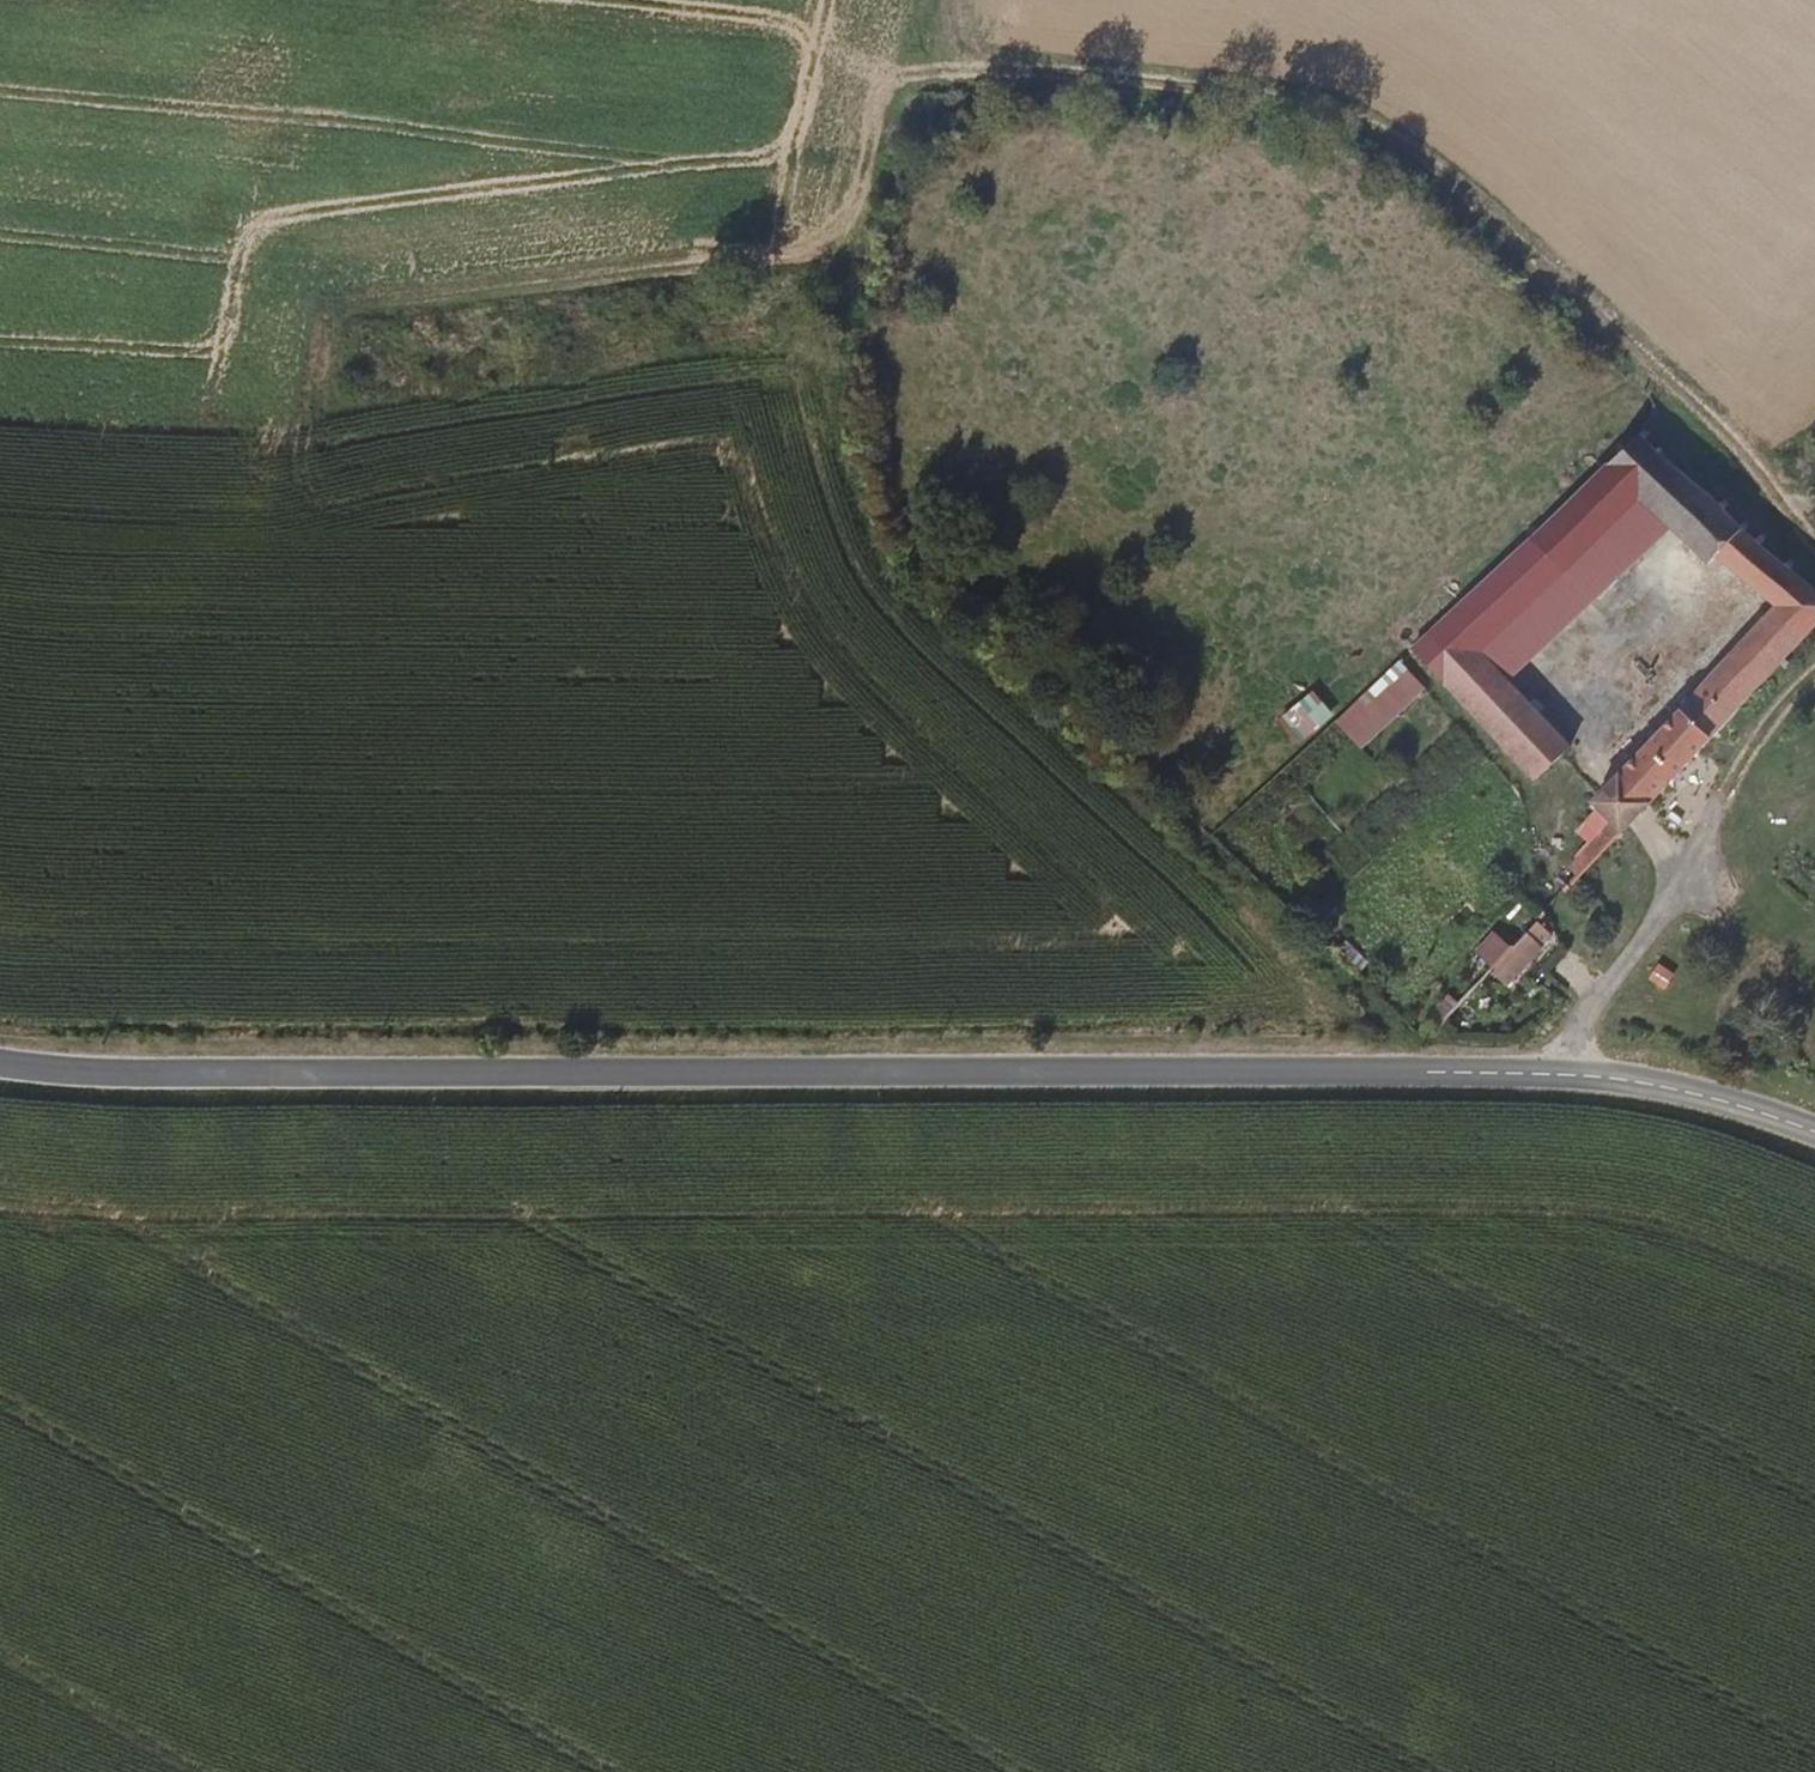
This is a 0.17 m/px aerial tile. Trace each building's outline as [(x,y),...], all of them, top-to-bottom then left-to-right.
[(1622,818),(1814,610),(1814,585),(1631,428),(1516,538),(1549,568),(1632,485),(1664,513),(1629,549),(1654,571),(1685,541),(1705,558),(1712,552),(1769,599),(1590,792),(1622,818)] [(1580,595),(1629,549),(1664,513),(1632,485),(1549,568),(1570,587),(1580,595)] [(1467,648),(1489,668),(1570,587),(1549,568),(1516,538),(1457,596),(1489,626),(1467,648)] [(1571,744),(1489,668),(1467,648),(1489,626),(1457,596),(1404,646),(1414,658),(1407,663),(1419,676),(1427,670),(1446,688),(1439,693),(1449,704),(1458,699),(1470,711),(1464,716),(1476,729),(1483,723),(1494,734),(1488,738),(1501,752),(1508,746),(1539,776),(1571,744)] [(1362,748),(1427,687),(1400,658),(1335,719),(1362,748)] [(1297,735),(1331,717),(1316,690),(1282,708),(1297,735)] [(1566,856),(1575,865),(1586,856),(1576,846),(1566,856)] [(1496,953),(1514,971),(1548,935),(1529,916),(1496,953)]
